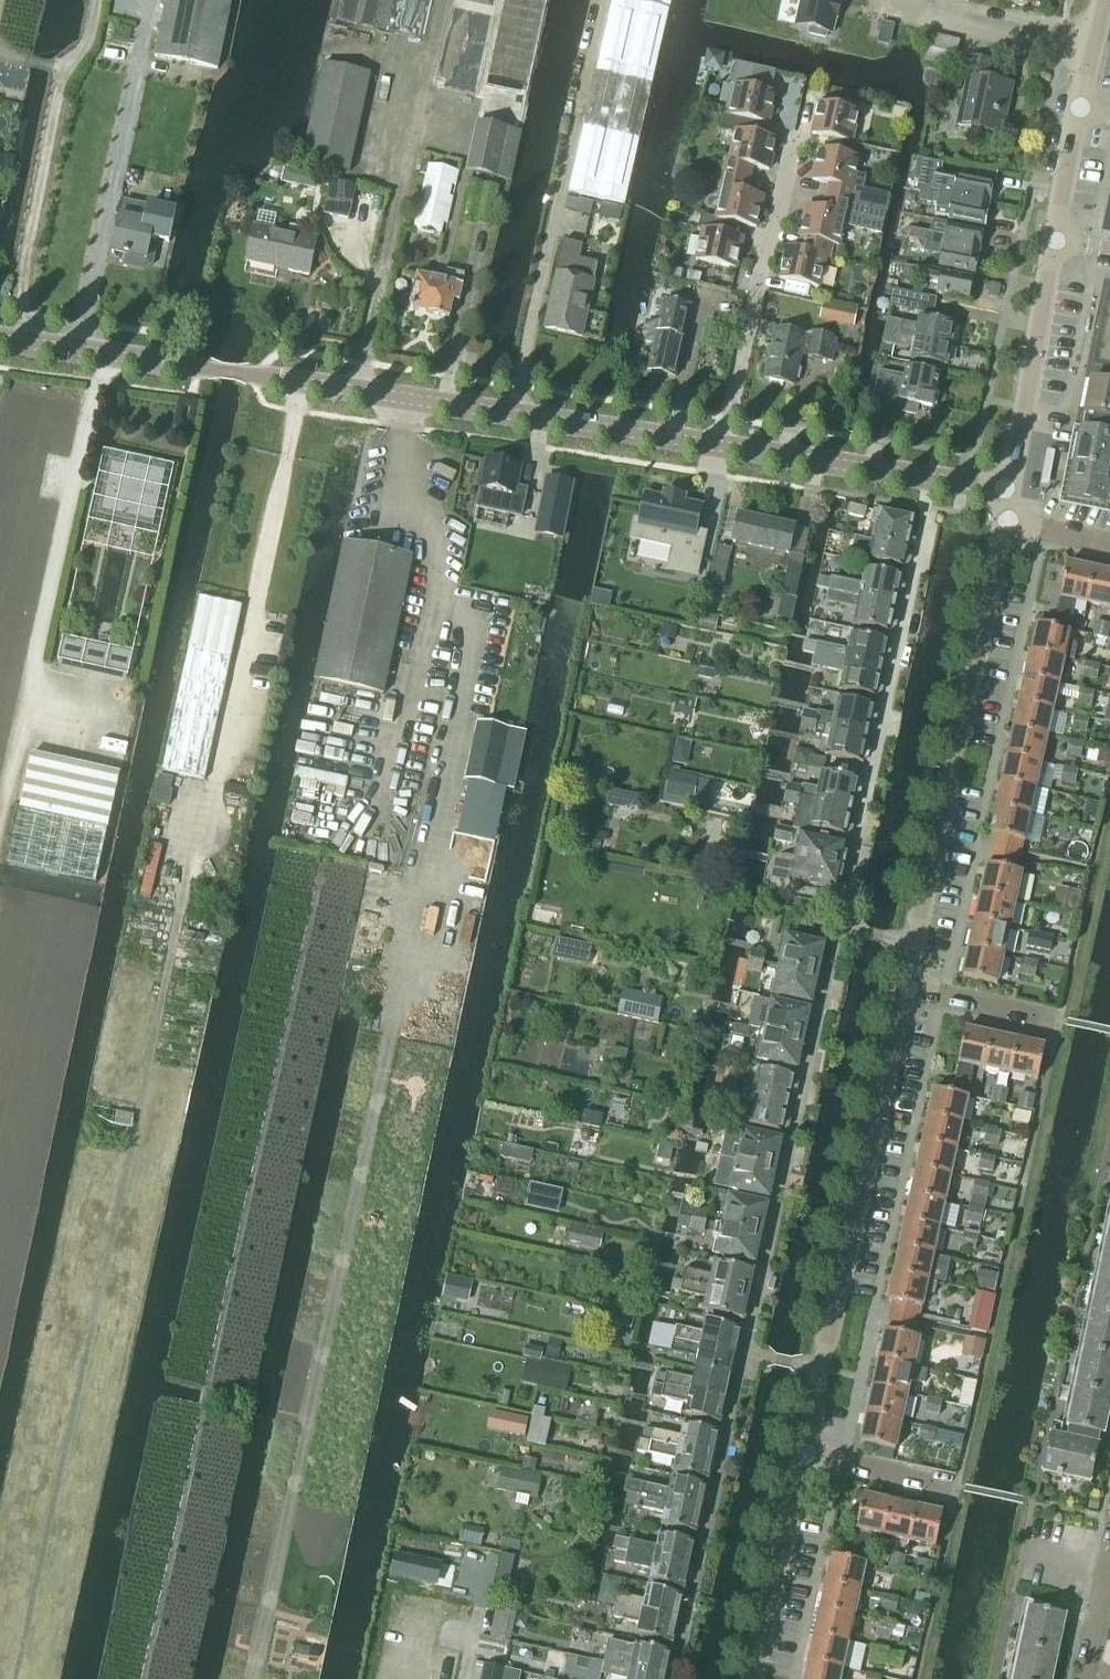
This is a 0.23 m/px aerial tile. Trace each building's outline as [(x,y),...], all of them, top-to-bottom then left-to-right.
[(232,0),(167,0),(156,57),(218,69),(232,0)] [(341,19),(426,38),(434,0),(345,0),(341,19)] [(501,125),(512,128),(512,129),(523,132),(530,97),(527,96),(542,24),(548,0),(454,0),(453,3),(435,88),(483,99),(479,121),(501,125)] [(601,199),(625,205),(669,12),(672,0),(613,0),(569,192),(601,199)] [(796,27),(810,30),(809,35),(826,39),(827,34),(832,35),(836,20),(837,20),(840,5),(839,5),(840,0),(802,0),(796,27)] [(996,2),(1029,9),(1030,0),(997,0),(996,2)] [(882,24),(879,39),(890,41),(894,27),(882,24)] [(928,48),(924,62),(954,69),(957,55),(928,48)] [(959,126),(965,127),(1002,135),(1013,86),(986,80),(989,63),(973,60),(959,126)] [(723,116),(720,129),(736,132),(748,135),(751,121),(768,125),(775,94),(771,93),(775,74),(775,72),(735,63),(734,65),(730,85),(735,86),(729,115),(723,114),(723,116)] [(351,172),(371,74),(324,64),(303,161),(351,172)] [(829,139),(826,152),(826,153),(854,159),(854,158),(857,144),(852,142),(858,113),(819,104),(812,135),(829,139)] [(468,171),(511,181),(512,181),(522,134),(511,132),(512,129),(512,128),(501,125),(501,128),(478,123),(468,171)] [(724,160),(721,175),(749,181),(752,168),(769,172),(776,141),(748,135),(736,132),(729,161),(724,160)] [(829,185),(826,198),(887,211),(890,196),(864,191),(867,177),(856,174),(859,159),(854,158),(854,159),(826,153),(826,152),(819,151),(812,182),(829,185)] [(923,180),(920,192),(990,206),(994,185),(959,177),(957,189),(939,185),(943,165),(920,160),(916,179),(923,180)] [(430,165),(422,163),(420,174),(426,175),(414,230),(445,237),(459,172),(430,165)] [(286,169),(283,182),(290,183),(296,179),(298,172),(286,169)] [(717,219),(729,222),(729,223),(756,229),(763,198),(746,194),(749,181),(721,175),(718,189),(723,190),(717,219)] [(331,179),(324,214),(349,220),(357,185),(331,179)] [(1101,234),(1109,236),(1109,191),(1101,234)] [(986,228),(990,206),(920,192),(918,201),(953,209),(950,221),(986,228)] [(806,208),(799,238),(806,240),(807,239),(834,246),(840,247),(844,228),(882,236),(887,211),(826,198),(823,211),(806,208)] [(627,205),(625,205),(601,199),(591,243),(618,249),(627,205)] [(579,201),(576,213),(590,216),(593,205),(579,201)] [(117,230),(112,254),(126,256),(123,267),(144,271),(152,266),(156,250),(149,248),(151,239),(169,243),(176,212),(149,206),(145,223),(120,217),(119,222),(117,230)] [(1004,212),(1003,219),(1013,221),(1014,214),(1004,212)] [(703,232),(696,261),(736,270),(743,239),(726,236),(729,223),(729,222),(717,219),(701,216),(698,231),(703,232)] [(910,239),(980,254),(985,233),(949,225),(947,237),(912,230),(910,239)] [(254,226),(247,262),(310,275),(317,240),(254,226)] [(831,260),(834,246),(807,239),(806,240),(799,238),(797,252),(786,249),(780,280),(819,288),(826,259),(831,260)] [(976,276),(980,254),(910,239),(908,249),(943,257),(940,268),(976,276)] [(564,242),(545,329),(583,337),(598,265),(580,261),(583,246),(564,242)] [(923,269),(923,270),(906,266),(904,276),(940,284),(938,294),(970,301),(975,280),(923,269)] [(414,312),(450,320),(455,301),(460,302),(464,285),(463,285),(465,275),(447,271),(445,281),(428,278),(418,276),(411,307),(414,312)] [(852,279),(857,287),(870,279),(865,271),(852,279)] [(991,285),(989,296),(999,298),(1001,287),(991,285)] [(1092,376),(1094,377),(1093,383),(1109,387),(1109,287),(1092,376)] [(894,291),(891,306),(934,316),(938,300),(894,291)] [(644,320),(639,341),(656,345),(650,373),(676,378),(692,306),(666,301),(661,323),(644,320)] [(855,322),(854,327),(861,328),(865,312),(823,304),(820,315),(855,322)] [(888,320),(885,332),(952,346),(957,326),(920,318),(919,326),(888,320)] [(762,324),(760,335),(770,338),(773,327),(762,324)] [(765,379),(795,386),(801,357),(828,363),(834,337),(812,332),(811,337),(776,329),(765,379)] [(891,360),(894,347),(913,351),(912,359),(948,366),(952,346),(885,332),(883,345),(880,357),(891,360)] [(916,416),(918,406),(933,409),(940,375),(907,368),(905,379),(893,377),(894,375),(880,372),(874,405),(888,408),(888,410),(916,416)] [(1084,416),(1088,417),(1086,430),(1109,435),(1109,387),(1093,383),(1093,384),(1091,383),(1084,416)] [(1075,465),(1109,472),(1109,435),(1086,430),(1086,431),(1082,430),(1075,465)] [(105,452),(89,522),(160,538),(175,467),(105,452)] [(488,461),(478,508),(521,517),(526,491),(515,488),(519,468),(488,461)] [(1067,500),(1109,508),(1109,472),(1075,465),(1067,500)] [(547,479),(536,533),(562,538),(573,484),(547,479)] [(635,521),(631,540),(641,542),(642,540),(671,546),(674,547),(668,571),(697,577),(705,540),(695,538),(697,531),(702,508),(684,504),(685,498),(680,497),(670,495),(665,494),(664,499),(646,496),(640,521),(640,522),(635,521)] [(851,508),(849,516),(864,519),(866,511),(851,508)] [(877,525),(873,541),(909,549),(909,547),(913,545),(914,537),(912,533),(915,521),(876,513),(873,524),(877,525)] [(740,516),(733,544),(749,548),(748,549),(758,565),(773,555),(774,553),(781,555),(789,557),(789,554),(795,528),(740,516)] [(845,556),(905,569),(905,566),(909,563),(911,556),(908,551),(909,549),(873,541),(871,552),(847,547),(845,556)] [(344,544),(315,680),(385,695),(414,558),(344,544)] [(718,547),(711,581),(724,584),(731,550),(718,547)] [(781,555),(779,568),(788,570),(782,596),(795,599),(805,558),(803,557),(789,554),(789,557),(781,555)] [(1067,565),(1060,598),(1062,599),(1076,602),(1087,604),(1094,570),(1067,565)] [(832,582),(831,591),(897,605),(899,594),(905,591),(906,585),(902,580),(902,577),(867,570),(863,587),(847,584),(847,585),(832,582)] [(1087,604),(1109,609),(1109,574),(1094,570),(1087,604)] [(855,625),(891,633),(891,630),(897,628),(898,621),(894,616),(897,605),(831,591),(828,601),(843,605),(859,609),(855,625)] [(205,780),(242,607),(200,598),(189,650),(163,771),(205,780)] [(1076,602),(1062,599),(1060,610),(1074,613),(1076,602)] [(703,615),(700,628),(713,631),(716,618),(703,615)] [(1058,618),(1056,629),(1070,632),(1072,621),(1058,618)] [(1096,623),(1092,637),(1107,640),(1109,626),(1096,623)] [(1030,637),(1027,650),(1031,651),(1031,652),(1064,659),(1073,661),(1075,649),(1075,647),(1075,646),(1074,644),(1072,642),(1070,642),(1068,641),(1070,635),(1070,632),(1056,629),(1037,625),(1036,626),(1034,637),(1034,638),(1030,637)] [(664,626),(662,637),(675,640),(677,629),(664,626)] [(818,644),(815,655),(883,670),(885,659),(891,656),(892,649),(888,645),(889,642),(853,634),(850,650),(818,644)] [(75,642),(64,640),(59,662),(71,664),(75,642)] [(105,674),(127,679),(132,654),(111,650),(105,674)] [(1031,652),(1025,678),(1059,685),(1064,659),(1031,652)] [(815,655),(813,667),(845,674),(841,690),(877,698),(878,695),(883,692),(884,686),(880,681),(883,670),(815,655)] [(1085,664),(1082,676),(1096,680),(1100,667),(1085,664)] [(701,669),(699,677),(712,680),(713,672),(701,669)] [(1025,678),(1019,704),(1053,711),(1059,685),(1025,678)] [(1080,690),(1077,703),(1091,706),(1094,693),(1080,690)] [(805,711),(803,721),(869,735),(871,724),(876,721),(878,714),(874,709),(875,707),(840,699),(836,717),(831,716),(831,717),(805,711)] [(677,700),(674,713),(683,715),(692,717),(695,705),(695,704),(685,702),(677,700)] [(1019,704),(1014,730),(1047,738),(1053,711),(1019,704)] [(1074,716),(1072,730),(1085,733),(1088,719),(1074,716)] [(479,721),(467,777),(482,780),(514,788),(527,731),(479,721)] [(828,755),(863,762),(864,759),(869,757),(870,751),(866,746),(869,735),(803,721),(801,730),(815,733),(814,736),(831,740),(828,755)] [(1014,730),(1008,756),(1042,764),(1047,738),(1014,730)] [(677,740),(675,751),(684,753),(690,750),(691,743),(677,740)] [(1068,742),(1066,755),(1080,758),(1083,746),(1068,742)] [(1090,748),(1086,761),(1097,763),(1101,751),(1090,748)] [(793,763),(807,765),(810,752),(796,749),(793,763)] [(1097,763),(1109,766),(1109,753),(1101,751),(1097,763)] [(33,754),(8,865),(95,884),(120,773),(33,754)] [(1008,756),(1002,782),(1036,790),(1049,793),(1050,793),(1052,781),(1055,767),(1042,764),(1008,756)] [(1063,768),(1060,784),(1074,787),(1077,772),(1063,768)] [(665,794),(664,801),(688,806),(690,799),(692,799),(697,777),(671,772),(669,772),(665,794)] [(803,787),(801,797),(853,808),(855,797),(861,794),(862,787),(858,783),(859,780),(824,772),(820,791),(803,787)] [(159,776),(156,788),(170,791),(173,779),(159,776)] [(1002,782),(996,808),(1030,816),(1036,790),(1002,782)] [(788,784),(786,794),(801,797),(803,787),(788,784)] [(611,790),(608,806),(622,809),(625,793),(611,790)] [(786,794),(784,803),(799,807),(801,797),(786,794)] [(812,828),(847,836),(848,833),(853,830),(854,824),(850,819),(853,808),(801,797),(799,807),(794,829),(811,833),(812,828)] [(1084,817),(1096,820),(1099,807),(1086,804),(1084,817)] [(991,835),(997,837),(1023,842),(1024,843),(1030,816),(996,808),(991,835)] [(778,826),(775,840),(792,843),(795,830),(778,826)] [(770,869),(770,875),(771,880),(774,886),(778,889),(799,894),(802,881),(836,888),(837,883),(841,881),(843,873),(840,869),(845,845),(802,836),(798,857),(792,856),(786,856),(781,857),(776,859),(772,864),(770,869)] [(997,837),(995,848),(1021,854),(1023,842),(997,837)] [(993,855),(991,866),(1017,872),(1019,861),(993,855)] [(987,866),(981,894),(1015,902),(1021,873),(1017,872),(991,867),(987,866)] [(1056,887),(1052,909),(1078,915),(1082,893),(1056,887)] [(981,894),(975,922),(1009,929),(1015,902),(981,894)] [(1062,928),(1074,931),(1077,917),(1065,915),(1062,928)] [(975,922),(969,950),(1003,957),(1009,929),(975,922)] [(1030,934),(1027,948),(1051,953),(1053,939),(1030,934)] [(786,950),(782,967),(822,976),(825,960),(821,959),(823,947),(784,938),(781,949),(786,950)] [(969,950),(963,978),(997,985),(1003,957),(969,950)] [(753,951),(751,959),(764,962),(766,954),(753,951)] [(762,971),(764,962),(751,959),(749,968),(762,971)] [(1039,963),(1023,960),(1020,977),(1036,979),(1039,963)] [(772,994),(811,1003),(814,990),(818,991),(822,976),(782,967),(778,985),(774,984),(772,994)] [(1056,972),(1055,978),(1057,980),(1062,982),(1064,974),(1056,972)] [(619,1015),(657,1024),(662,1000),(624,992),(619,1015)] [(772,1015),(768,1032),(808,1041),(811,1025),(807,1024),(810,1012),(770,1003),(768,1015),(772,1015)] [(734,1035),(748,1038),(750,1029),(736,1026),(734,1035)] [(965,1030),(958,1064),(960,1064),(974,1067),(985,1070),(992,1036),(965,1030)] [(758,1060),(798,1068),(800,1056),(805,1057),(808,1041),(768,1032),(764,1052),(760,1051),(758,1060)] [(992,1036),(985,1070),(1011,1075),(1018,1042),(992,1036)] [(1021,1042),(1013,1076),(1039,1082),(1047,1047),(1021,1042)] [(608,1067),(622,1069),(626,1049),(612,1047),(608,1067)] [(960,1064),(958,1076),(971,1079),(974,1067),(960,1064)] [(724,1080),(721,1090),(789,1105),(792,1095),(797,1092),(798,1085),(795,1080),(795,1077),(760,1069),(757,1088),(724,1080)] [(956,1084),(953,1095),(967,1098),(969,1087),(956,1084)] [(993,1089),(990,1102),(1005,1106),(1007,1092),(993,1089)] [(748,1125),(784,1133),(784,1130),(786,1130),(789,1127),(791,1121),(788,1116),(787,1115),(789,1105),(721,1090),(719,1099),(732,1102),(732,1103),(752,1107),(748,1125)] [(934,1090),(929,1117),(962,1125),(968,1098),(967,1098),(953,1095),(934,1090)] [(1032,1111),(1036,1097),(1020,1094),(1017,1108),(1032,1111)] [(90,1123),(130,1132),(133,1115),(93,1106),(90,1123)] [(585,1113),(582,1126),(600,1130),(602,1117),(585,1113)] [(929,1117),(923,1143),(957,1151),(962,1125),(929,1117)] [(985,1130),(982,1144),(998,1148),(1001,1133),(985,1130)] [(728,1131),(722,1159),(778,1171),(782,1156),(777,1155),(780,1142),(745,1134),(728,1131)] [(923,1143),(917,1169),(951,1177),(957,1151),(923,1143)] [(697,1144),(695,1152),(706,1154),(707,1152),(708,1147),(697,1144)] [(503,1145),(499,1158),(518,1162),(521,1149),(503,1145)] [(660,1147),(657,1159),(670,1162),(673,1149),(660,1147)] [(980,1156),(977,1171),(992,1174),(995,1159),(980,1156)] [(721,1159),(715,1187),(728,1190),(768,1198),(771,1186),(775,1187),(778,1171),(722,1159),(721,1158),(721,1159)] [(917,1169),(912,1196),(945,1203),(951,1177),(917,1169)] [(975,1182),(971,1198),(985,1202),(989,1186),(975,1182)] [(545,1189),(540,1212),(556,1215),(561,1192),(545,1189)] [(912,1196),(906,1222),(940,1229),(945,1203),(912,1196)] [(730,1209),(726,1227),(766,1235),(770,1216),(765,1215),(767,1206),(728,1197),(726,1208),(730,1209)] [(970,1209),(967,1224),(981,1227),(984,1211),(970,1209)] [(693,1211),(692,1221),(706,1223),(708,1214),(693,1211)] [(679,1218),(677,1228),(688,1230),(690,1230),(690,1229),(692,1221),(679,1218)] [(690,1230),(705,1233),(706,1223),(692,1221),(690,1229),(690,1230)] [(906,1222),(900,1248),(934,1255),(940,1229),(906,1222)] [(716,1253),(756,1262),(758,1253),(762,1254),(766,1235),(726,1227),(723,1243),(718,1243),(716,1253)] [(571,1229),(569,1241),(600,1248),(603,1236),(571,1229)] [(963,1234),(960,1249),(975,1252),(978,1238),(963,1234)] [(1100,1276),(1109,1278),(1109,1238),(1108,1238),(1100,1276)] [(900,1248),(894,1274),(928,1281),(934,1255),(900,1248)] [(568,1261),(566,1275),(580,1277),(582,1263),(568,1261)] [(689,1270),(686,1283),(748,1296),(751,1286),(754,1287),(757,1275),(753,1274),(754,1271),(718,1263),(716,1275),(689,1270)] [(973,1288),(994,1293),(999,1275),(978,1269),(973,1288)] [(889,1300),(889,1301),(893,1302),(921,1308),(922,1308),(926,1293),(933,1294),(936,1283),(928,1281),(894,1274),(889,1300)] [(447,1276),(443,1298),(469,1303),(473,1281),(447,1276)] [(1092,1314),(1109,1318),(1109,1278),(1100,1276),(1092,1314)] [(708,1313),(742,1320),(743,1320),(744,1318),(747,1319),(750,1307),(746,1306),(748,1296),(686,1283),(686,1284),(673,1281),(671,1293),(684,1295),(710,1301),(708,1313)] [(983,1294),(975,1333),(985,1334),(993,1296),(983,1294)] [(893,1302),(891,1313),(918,1319),(921,1308),(893,1302)] [(1084,1353),(1109,1358),(1109,1318),(1092,1314),(1084,1353)] [(668,1326),(665,1337),(674,1339),(735,1353),(737,1345),(739,1342),(740,1336),(739,1331),(740,1329),(705,1322),(702,1333),(676,1328),(668,1326)] [(889,1322),(887,1332),(914,1338),(916,1328),(889,1322)] [(885,1332),(879,1360),(914,1368),(920,1340),(914,1338),(887,1332),(885,1332)] [(665,1337),(662,1350),(671,1352),(698,1358),(695,1369),(730,1376),(730,1374),(732,1371),(734,1363),(733,1360),(735,1353),(674,1339),(665,1337)] [(964,1339),(961,1357),(982,1362),(986,1343),(964,1339)] [(550,1340),(546,1357),(558,1361),(563,1343),(550,1340)] [(526,1346),(523,1358),(541,1362),(544,1351),(526,1346)] [(1075,1391),(1109,1398),(1109,1358),(1084,1353),(1075,1391)] [(879,1360),(873,1388),(908,1395),(911,1382),(925,1385),(928,1371),(914,1368),(879,1360)] [(544,1362),(539,1387),(566,1393),(571,1368),(544,1362)] [(667,1374),(664,1386),(725,1400),(726,1393),(729,1390),(730,1382),(729,1379),(730,1376),(695,1369),(693,1380),(667,1374)] [(654,1385),(652,1396),(662,1398),(688,1404),(685,1416),(719,1423),(720,1419),(723,1417),(724,1409),(723,1406),(725,1400),(664,1386),(664,1387),(654,1385)] [(873,1388),(867,1415),(902,1423),(908,1395),(873,1388)] [(1065,1440),(1074,1441),(1098,1447),(1100,1436),(1104,1436),(1108,1421),(1109,1409),(1109,1398),(1075,1391),(1065,1440)] [(928,1400),(924,1415),(939,1418),(942,1403),(928,1400)] [(534,1408),(532,1417),(544,1419),(546,1410),(534,1408)] [(510,1415),(506,1433),(525,1437),(529,1419),(510,1415)] [(867,1415),(861,1443),(896,1451),(902,1423),(867,1415)] [(552,1421),(544,1419),(532,1417),(526,1443),(546,1447),(552,1421)] [(641,1440),(712,1457),(714,1448),(717,1445),(718,1438),(717,1435),(718,1433),(683,1425),(681,1436),(654,1431),(643,1429),(641,1440)] [(964,1437),(936,1431),(936,1430),(922,1427),(919,1441),(933,1444),(932,1448),(960,1455),(964,1437)] [(1050,1436),(1043,1474),(1067,1479),(1074,1441),(1065,1440),(1051,1437),(1050,1436)] [(673,1472),(707,1480),(708,1476),(710,1474),(712,1465),(711,1463),(712,1457),(641,1440),(641,1441),(639,1440),(637,1452),(649,1454),(676,1460),(673,1472)] [(1074,1441),(1067,1479),(1091,1484),(1099,1447),(1098,1447),(1074,1441)] [(524,1459),(522,1469),(535,1472),(537,1462),(524,1459)] [(538,1501),(542,1476),(521,1472),(515,1506),(527,1508),(529,1499),(538,1501)] [(627,1482),(625,1493),(628,1494),(630,1494),(640,1496),(701,1509),(703,1501),(705,1500),(706,1493),(705,1489),(706,1486),(672,1479),(670,1490),(642,1485),(633,1483),(628,1482),(627,1482)] [(628,1494),(626,1506),(628,1506),(664,1514),(662,1526),(696,1533),(697,1529),(699,1528),(701,1521),(700,1516),(701,1509),(640,1496),(630,1494),(628,1494)] [(863,1496),(856,1530),(870,1533),(883,1536),(890,1502),(863,1496)] [(1091,1501),(1088,1512),(1098,1514),(1100,1503),(1091,1501)] [(890,1502),(883,1536),(909,1542),(916,1508),(890,1502)] [(916,1508),(909,1542),(936,1548),(943,1514),(916,1508)] [(856,1530),(854,1541),(868,1544),(870,1533),(856,1530)] [(615,1538),(613,1549),(617,1550),(618,1550),(619,1550),(628,1552),(628,1553),(689,1567),(690,1558),(693,1555),(695,1549),(693,1545),(694,1543),(659,1535),(657,1547),(630,1541),(615,1538)] [(617,1550),(614,1563),(616,1563),(625,1565),(652,1571),(649,1583),(684,1590),(684,1587),(686,1585),(689,1577),(688,1573),(689,1567),(628,1553),(628,1552),(619,1550),(618,1550),(617,1550)] [(852,1550),(849,1561),(865,1564),(863,1563),(865,1553),(852,1550)] [(395,1554),(390,1576),(434,1585),(439,1564),(395,1554)] [(501,1554),(498,1570),(511,1573),(514,1557),(501,1554)] [(891,1555),(888,1568),(902,1572),(905,1558),(891,1555)] [(831,1557),(825,1583),(859,1590),(865,1564),(849,1561),(831,1557)] [(918,1561),(915,1575),(922,1576),(930,1578),(933,1564),(918,1561)] [(603,1576),(598,1602),(607,1603),(615,1605),(620,1579),(612,1578),(603,1576)] [(825,1583),(820,1609),(854,1616),(859,1590),(825,1583)] [(619,1595),(616,1607),(677,1620),(679,1613),(681,1611),(683,1604),(682,1600),(682,1597),(648,1590),(645,1601),(619,1595)] [(915,1592),(913,1602),(928,1606),(930,1596),(915,1592)] [(881,1611),(896,1614),(899,1599),(884,1596),(881,1611)] [(638,1637),(672,1644),(673,1641),(675,1639),(677,1631),(675,1628),(677,1620),(616,1607),(613,1620),(640,1626),(638,1637)] [(820,1609),(814,1635),(848,1643),(854,1616),(820,1609)] [(1025,1632),(1022,1647),(1058,1654),(1065,1622),(1066,1617),(1030,1609),(1025,1632)] [(875,1637),(890,1640),(893,1626),(878,1622),(875,1637)] [(814,1635),(808,1661),(842,1669),(848,1643),(814,1635)] [(593,1649),(590,1661),(594,1661),(665,1676),(667,1669),(670,1666),(671,1660),(670,1655),(670,1653),(636,1645),(607,1639),(604,1651),(597,1650),(596,1650),(593,1649)] [(1015,1678),(1053,1678),(1058,1654),(1022,1647),(1015,1678)] [(310,1648),(309,1657),(318,1659),(320,1650),(310,1648)] [(586,1678),(600,1678),(601,1675),(618,1678),(665,1678),(665,1676),(594,1661),(590,1661),(586,1678)] [(804,1678),(840,1678),(842,1669),(808,1661),(804,1678)] [(481,1678),(520,1678),(522,1674),(485,1665),(481,1678)]
